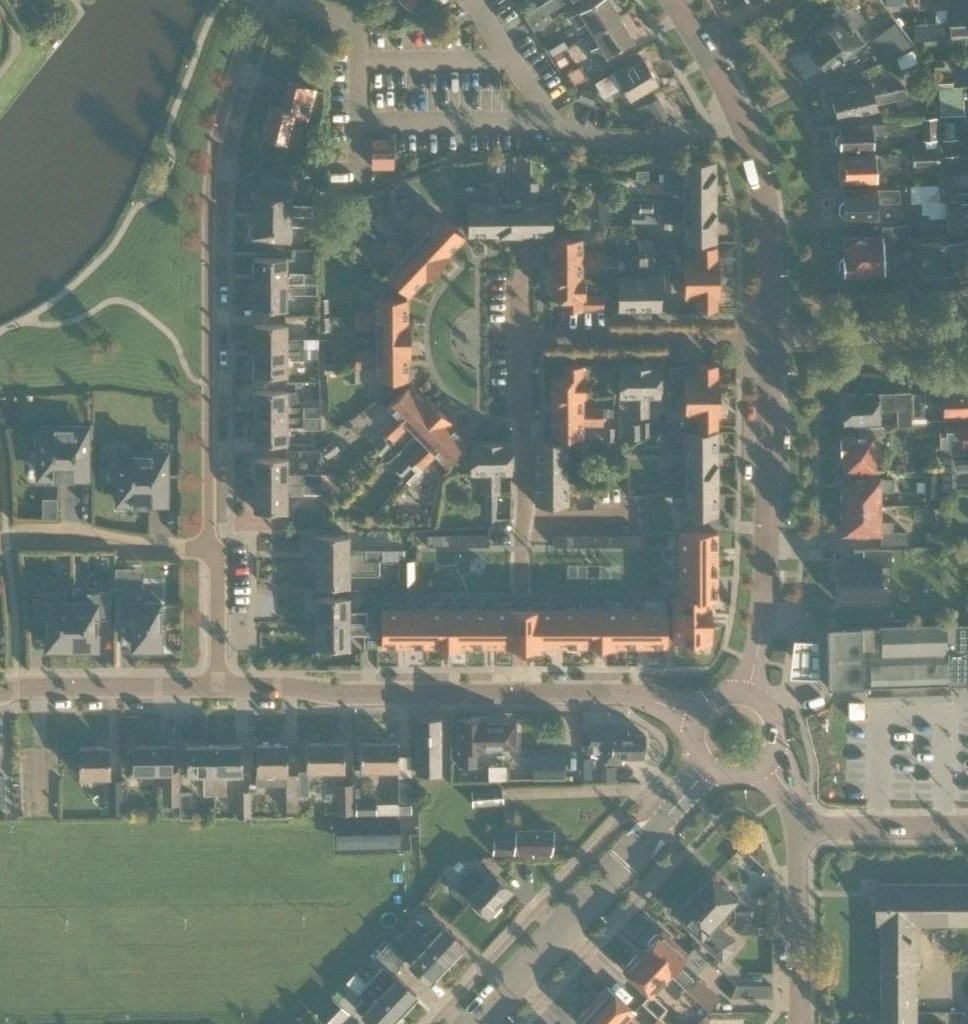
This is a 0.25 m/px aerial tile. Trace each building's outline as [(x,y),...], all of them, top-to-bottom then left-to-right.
[(411,10),(420,0),(399,0),(411,10)] [(539,27),(552,18),(548,12),(567,0),(547,0),(524,15),(534,30),(539,27)] [(593,32),(619,16),(616,12),(617,8),(614,5),(611,3),(609,0),(597,0),(570,16),(572,19),(570,20),(573,25),(575,24),(577,27),(586,21),(593,32)] [(852,27),(863,19),(852,5),(842,13),(841,12),(831,20),(830,18),(819,26),(820,28),(810,36),(816,43),(810,48),(810,49),(807,51),(822,70),(825,68),(825,69),(862,41),(852,27)] [(949,24),(967,22),(967,7),(948,8),(949,24)] [(619,16),(593,32),(600,44),(591,49),(602,68),(620,57),(615,49),(632,39),(627,30),(627,26),(625,22),(622,21),(619,16)] [(557,25),(552,18),(539,27),(543,34),(557,25)] [(895,18),(871,35),(887,56),(914,45),(895,18)] [(949,24),(950,39),(967,38),(967,22),(949,24)] [(914,40),(924,39),(924,25),(914,26),(914,40)] [(552,54),(567,46),(559,33),(545,41),(552,54)] [(559,66),(568,61),(562,50),(553,55),(559,66)] [(629,99),(657,82),(643,59),(627,68),(625,65),(614,71),(607,76),(607,75),(595,82),(603,97),(621,86),(629,99)] [(305,126),(314,89),(287,82),(283,98),(287,99),(285,108),(271,105),(267,121),(263,122),(261,130),(264,133),(263,136),(285,141),(290,122),(305,126)] [(962,98),(961,86),(952,86),(952,82),(937,83),(938,99),(962,98)] [(873,104),(904,97),(902,88),(871,95),(869,83),(830,91),(831,95),(828,95),(831,107),(833,106),(836,118),(875,109),(873,104)] [(578,98),(592,104),(597,93),(582,87),(578,98)] [(647,103),(656,121),(668,114),(658,97),(647,103)] [(963,114),(962,98),(938,99),(939,116),(963,114)] [(938,139),(937,117),(921,118),(922,140),(938,139)] [(872,133),(904,132),(903,127),(899,127),(899,123),(838,125),(838,135),(836,137),(836,141),(839,144),(839,149),(873,147),(872,133)] [(943,155),(958,154),(957,138),(942,139),(943,155)] [(373,169),(393,169),(393,140),(373,140),(373,169)] [(937,150),(911,151),(912,166),(938,165),(937,150)] [(884,166),(897,166),(897,154),(873,155),(873,156),(840,157),(840,169),(838,170),(838,176),(841,176),(841,180),(875,179),(874,165),(884,165),(884,166)] [(964,156),(940,157),(941,174),(967,172),(967,163),(964,164),(964,156)] [(662,173),(662,181),(715,181),(714,161),(683,161),(683,173),(662,173)] [(254,202),(254,212),(310,215),(311,206),(290,205),(290,189),(288,189),(289,178),(266,178),(266,188),(255,188),(255,191),(252,193),(252,200),(254,202)] [(648,189),(663,189),(662,181),(648,181),(648,189)] [(684,189),(684,201),(715,201),(715,181),(662,181),(663,189),(684,189)] [(467,234),(488,234),(488,182),(481,182),(481,193),(483,193),(483,202),(467,202),(467,234)] [(488,234),(509,234),(509,202),(494,202),(494,193),(496,193),(496,182),(488,182),(488,234)] [(524,193),(524,202),(509,202),(509,234),(530,234),(530,182),(522,182),(522,193),(524,193)] [(537,182),(530,182),(530,234),(551,234),(551,202),(535,202),(535,193),(537,193),(537,182)] [(967,231),(967,201),(966,201),(966,200),(946,201),(946,202),(945,202),(945,200),(939,201),(939,183),(909,184),(910,202),(921,201),(921,213),(927,213),(927,217),(946,216),(946,214),(947,214),(948,232),(967,231)] [(899,202),(909,202),(908,185),(898,185),(898,188),(898,201),(899,202)] [(876,202),(898,201),(898,188),(842,190),(842,201),(839,204),(839,212),(843,216),(843,219),(877,218),(876,202)] [(422,205),(417,194),(408,198),(413,209),(422,205)] [(398,200),(403,211),(411,207),(406,196),(398,200)] [(318,198),(313,203),(313,212),(326,212),(325,198),(318,198)] [(715,221),(715,201),(684,201),(684,212),(663,213),(663,221),(715,221)] [(651,211),(652,202),(640,202),(639,211),(651,211)] [(576,212),(576,204),(563,204),(562,212),(576,212)] [(417,210),(412,215),(450,251),(463,236),(441,215),(432,224),(417,210)] [(310,215),(254,212),(254,226),(251,226),(250,234),(254,235),(253,239),(289,240),(289,224),(310,225),(310,215)] [(645,212),(631,212),(631,222),(644,222),(645,212)] [(421,235),(413,244),(437,267),(451,252),(450,251),(412,215),(406,221),(421,235)] [(715,241),(715,221),(663,221),(663,229),(684,229),(684,241),(715,241)] [(892,246),(909,245),(908,224),(880,226),(881,236),(842,237),(843,254),(842,254),(842,257),(839,259),(840,269),(843,271),(843,274),(883,272),(881,241),(892,241),(892,246)] [(365,228),(358,235),(367,243),(374,237),(365,228)] [(423,281),(437,267),(413,244),(405,252),(390,238),(384,244),(422,280),(423,281)] [(550,238),(550,259),(601,259),(601,250),(581,251),(581,238),(550,238)] [(967,240),(918,242),(914,242),(914,251),(918,251),(919,269),(934,269),(938,270),(944,270),(948,269),(967,268),(967,248),(967,240)] [(422,280),(384,244),(379,249),(394,263),(385,273),(408,294),(422,280)] [(684,257),(684,277),(718,277),(717,255),(715,255),(715,246),(695,246),(695,257),(684,257)] [(645,256),(638,257),(639,309),(660,308),(659,276),(644,276),(644,267),(645,267),(645,256)] [(315,282),(315,273),(289,273),(289,276),(286,276),(285,257),(253,258),(253,282),(302,283),(315,282)] [(618,309),(639,309),(638,257),(630,257),(631,267),(633,267),(633,277),(617,277),(618,309)] [(601,267),(601,259),(550,259),(550,278),(581,278),(581,267),(601,267)] [(677,277),(676,264),(664,264),(664,277),(677,277)] [(664,277),(664,290),(677,290),(677,277),(664,277)] [(718,277),(684,277),(685,296),(696,296),(696,308),(716,307),(716,298),(718,298),(718,277)] [(584,278),(581,278),(550,278),(550,298),(562,298),(562,309),(581,309),(603,309),(602,296),(584,296),(584,278)] [(315,282),(302,283),(253,282),(254,307),(286,307),(285,290),(290,290),(290,292),(316,292),(315,282)] [(327,310),(327,299),(317,299),(318,311),(327,310)] [(354,311),(355,320),(407,319),(406,299),(374,299),(375,311),(354,311)] [(328,330),(328,317),(318,317),(318,330),(328,330)] [(375,327),(375,339),(409,339),(409,319),(407,319),(355,320),(355,327),(375,327)] [(253,324),(253,349),(302,349),(302,339),(289,339),(289,342),(286,343),(286,324),(253,324)] [(355,360),(407,359),(409,359),(409,339),(375,339),(375,351),(355,351),(355,360)] [(317,349),(302,349),(253,349),(254,374),(285,373),(285,356),(289,356),(289,359),(317,359),(317,349)] [(407,379),(407,359),(355,360),(355,367),(376,367),(376,379),(407,379)] [(323,363),(323,372),(336,372),(337,363),(323,363)] [(639,416),(639,364),(619,365),(619,396),(631,396),(631,416),(639,416)] [(659,364),(639,364),(639,416),(647,416),(647,396),(659,396),(659,364)] [(685,376),(685,396),(719,395),(719,374),(716,374),(716,364),(697,365),(697,376),(685,376)] [(562,365),(562,377),(550,377),(551,395),(585,395),(584,376),(582,376),(582,365),(562,365)] [(677,379),(677,366),(665,366),(665,379),(677,379)] [(358,369),(348,369),(348,381),(358,381),(358,369)] [(381,428),(386,433),(423,397),(409,383),(387,405),(395,414),(381,428)] [(967,412),(967,390),(957,390),(954,388),(947,388),(945,391),(940,391),(911,392),(912,417),(925,417),(924,402),(938,401),(939,409),(942,408),(943,413),(967,412)] [(285,390),(254,390),(254,416),(303,415),(320,415),(320,407),(303,407),(303,406),(303,400),(298,400),(298,391),(285,391),(285,390)] [(878,421),(878,416),(877,410),(896,409),(897,424),(910,423),(908,390),(842,394),(842,399),(840,401),(840,406),(843,408),(843,423),(878,421)] [(407,425),(415,433),(439,409),(425,395),(423,397),(386,433),(392,440),(407,425)] [(585,397),(585,395),(551,395),(551,416),(602,415),(602,408),(582,408),(582,397),(585,397)] [(719,395),(685,396),(685,416),(697,416),(697,427),(716,427),(716,417),(719,417),(719,395)] [(665,410),(678,410),(678,396),(665,396),(665,410)] [(453,424),(439,409),(415,433),(423,442),(409,456),(414,462),(451,425),(453,424)] [(303,415),(254,416),(254,442),(286,442),(286,423),(289,423),(289,426),(303,426),(303,428),(320,428),(320,415),(303,415)] [(602,423),(602,415),(551,416),(551,436),(582,436),(582,424),(602,423)] [(962,434),(963,444),(967,444),(967,421),(961,422),(944,423),(944,420),(938,420),(940,454),(951,454),(950,435),(962,434)] [(640,435),(649,435),(649,422),(639,422),(640,435)] [(639,424),(627,424),(628,439),(639,439),(639,424)] [(466,440),(451,425),(414,462),(420,468),(435,453),(443,462),(466,440)] [(874,469),(872,435),(882,434),(882,425),(858,427),(858,435),(840,436),(841,455),(842,455),(843,471),(874,469)] [(666,436),(679,436),(679,426),(666,426),(666,436)] [(614,427),(604,427),(604,438),(614,438),(614,427)] [(54,478),(54,481),(72,481),(72,478),(86,478),(85,430),(39,430),(40,478),(54,478)] [(664,445),(665,452),(716,452),(716,431),(684,431),(684,447),(675,447),(675,445),(664,445)] [(374,447),(382,438),(376,432),(367,441),(374,447)] [(382,438),(374,447),(381,453),(389,445),(382,438)] [(332,439),(320,448),(327,457),(339,448),(332,439)] [(491,494),(491,441),(470,441),(470,473),(482,473),(482,480),(483,494),(491,494)] [(510,441),(491,441),(491,494),(499,493),(498,480),(498,473),(511,472),(510,441)] [(535,441),(535,462),(587,462),(587,454),(576,454),(576,456),(566,456),(566,441),(535,441)] [(717,473),(716,452),(665,452),(665,460),(675,460),(675,458),(684,458),(684,473),(717,473)] [(952,454),(952,465),(967,464),(967,453),(952,454)] [(118,454),(119,502),(133,502),(133,505),(151,505),(151,502),(165,502),(164,454),(118,454)] [(951,454),(940,454),(941,486),(955,486),(955,469),(952,470),(952,465),(952,454),(951,454)] [(254,480),(254,484),(303,484),(320,484),(320,473),(303,474),(289,474),(289,477),(286,477),(286,458),(254,458),(254,480)] [(402,475),(410,467),(403,460),(395,468),(402,475)] [(587,469),(587,462),(535,462),(535,482),(566,482),(566,467),(576,467),(576,469),(587,469)] [(417,474),(411,468),(402,476),(409,483),(417,474)] [(320,484),(320,486),(323,489),(327,489),(337,479),(330,473),(320,473),(320,484)] [(664,487),(664,495),(717,494),(717,473),(684,473),(685,489),(675,489),(675,487),(664,487)] [(924,496),(940,496),(940,474),(924,474),(924,496)] [(843,478),(843,506),(878,506),(878,491),(892,491),(892,478),(877,478),(877,477),(843,478)] [(587,482),(566,482),(535,482),(535,505),(567,505),(567,488),(576,488),(576,490),(587,490),(587,482)] [(254,484),(254,511),(286,510),(286,491),(290,491),(290,494),(303,494),(303,484),(254,484)] [(303,484),(303,494),(320,494),(320,486),(320,484),(303,484)] [(629,493),(628,525),(647,526),(648,494),(629,493)] [(486,494),(486,506),(495,506),(495,494),(486,494)] [(717,494),(664,495),(664,502),(676,502),(676,500),(685,500),(685,516),(717,515),(717,494)] [(42,500),(42,520),(56,520),(56,500),(42,500)] [(486,506),(486,519),(496,519),(495,506),(486,506)] [(878,506),(843,506),(843,533),(878,533),(880,533),(881,545),(906,545),(906,533),(893,533),(893,521),(878,521),(878,506)] [(927,520),(940,520),(940,507),(927,507),(927,520)] [(679,532),(679,554),(717,555),(717,532),(679,532)] [(365,558),(377,558),(382,558),(382,548),(351,548),(352,552),(348,552),(348,534),(316,534),(316,559),(365,558)] [(433,534),(433,546),(441,546),(441,534),(433,534)] [(441,534),(441,546),(449,546),(449,534),(441,534)] [(449,534),(449,546),(457,546),(457,534),(449,534)] [(457,534),(457,546),(465,546),(465,534),(457,534)] [(465,534),(465,546),(473,546),(473,534),(465,534)] [(473,534),(473,546),(481,546),(481,534),(473,534)] [(481,534),(481,546),(489,546),(489,534),(481,534)] [(553,534),(553,546),(561,546),(561,534),(553,534)] [(561,534),(561,546),(569,546),(569,534),(561,534)] [(569,534),(569,546),(577,546),(577,534),(569,534)] [(577,534),(577,546),(585,546),(585,534),(577,534)] [(585,534),(585,546),(593,546),(593,534),(585,534)] [(593,534),(593,546),(601,546),(601,534),(593,534)] [(601,534),(601,546),(609,546),(609,534),(601,534)] [(609,534),(609,546),(617,546),(617,534),(609,534)] [(617,534),(617,546),(625,546),(625,534),(617,534)] [(625,534),(625,546),(633,546),(633,534),(625,534)] [(633,534),(633,546),(641,546),(641,534),(633,534)] [(468,578),(484,577),(483,546),(467,546),(468,578)] [(879,566),(890,566),(890,549),(863,549),(863,564),(836,564),(836,599),(879,599),(879,566)] [(679,554),(679,576),(717,576),(717,555),(679,554)] [(377,558),(365,558),(316,559),(316,584),(348,584),(348,574),(378,574),(377,558)] [(644,563),(617,565),(618,586),(646,585),(644,563)] [(115,567),(115,588),(120,588),(120,618),(132,618),(132,631),(134,631),(134,646),(143,646),(143,649),(159,649),(159,627),(161,627),(161,606),(159,606),(159,601),(143,601),(143,587),(143,567),(126,567),(115,567)] [(399,575),(399,590),(413,590),(413,575),(399,575)] [(679,597),(711,598),(717,598),(717,576),(679,576),(679,597)] [(71,650),(72,602),(57,602),(57,592),(34,592),(33,618),(46,618),(46,631),(47,631),(47,647),(56,647),(56,649),(71,650)] [(72,602),(71,650),(87,650),(87,647),(96,647),(96,631),(97,631),(97,618),(110,618),(110,592),(86,592),(86,602),(72,602)] [(316,596),(317,621),(366,620),(366,610),(352,611),(352,614),(349,614),(348,596),(316,596)] [(673,597),(673,619),(711,619),(711,598),(679,597),(673,597)] [(366,605),(366,610),(366,620),(377,620),(377,605),(366,605)] [(381,608),(381,646),(404,646),(425,646),(447,646),(468,646),(490,646),(513,646),(521,646),(529,646),(536,646),(557,646),(579,646),(600,646),(622,646),(644,646),(666,646),(666,608),(644,608),(622,608),(600,608),(579,608),(557,608),(536,608),(529,608),(521,608),(513,608),(490,608),(468,608),(447,608),(425,608),(404,608),(381,608)] [(673,619),(673,642),(711,642),(711,619),(673,619)] [(366,620),(317,621),(317,646),(349,646),(349,632),(364,632),(365,645),(377,645),(377,620),(366,620)] [(826,626),(827,687),(830,686),(948,682),(967,683),(967,623),(945,623),(826,626)] [(817,639),(791,638),(789,676),(815,678),(817,639)] [(418,719),(418,774),(439,773),(438,718),(418,719)] [(459,718),(460,766),(477,766),(477,751),(486,751),(486,747),(516,747),(516,723),(484,723),(484,718),(459,718)] [(645,758),(645,735),(629,735),(629,731),(587,731),(587,752),(599,752),(599,747),(606,747),(606,763),(624,763),(624,758),(645,758)] [(305,744),(306,771),(308,771),(344,771),(344,744),(305,744)] [(360,744),(360,770),(397,770),(397,744),(360,744)] [(203,794),(213,794),(212,745),(187,745),(187,775),(203,775),(203,794)] [(241,745),(212,745),(213,794),(225,794),(225,774),(241,774),(241,745)] [(248,792),(249,792),(255,792),(255,786),(286,785),(286,812),(298,812),(298,779),(286,779),(286,745),(257,745),(257,776),(248,776),(248,792)] [(133,746),(133,773),(163,773),(163,805),(179,805),(179,792),(179,770),(171,770),(171,746),(133,746)] [(80,747),(80,778),(109,777),(109,747),(80,747)] [(564,777),(564,753),(532,753),(532,777),(564,777)] [(505,766),(488,766),(488,779),(505,778),(505,766)] [(604,781),(615,781),(615,766),(604,766),(604,781)] [(592,770),(584,770),(584,778),(592,778),(592,770)] [(298,771),(298,781),(308,781),(308,771),(306,771),(298,771)] [(398,777),(399,805),(410,805),(409,777),(398,777)] [(108,782),(109,814),(121,814),(121,782),(108,782)] [(337,814),(352,814),(352,785),(338,785),(337,814)] [(471,790),(472,805),(502,802),(501,787),(471,790)] [(179,792),(179,805),(179,817),(192,817),(191,792),(179,792)] [(237,792),(237,816),(249,816),(249,792),(248,792),(237,792)] [(377,814),(376,800),(355,800),(356,814),(377,814)] [(398,841),(397,822),(400,822),(400,821),(335,822),(335,823),(349,823),(349,842),(398,841)] [(532,853),(532,856),(551,856),(554,830),(516,830),(516,840),(494,840),(493,853),(532,853)] [(500,903),(512,890),(496,875),(503,867),(491,856),(485,857),(463,881),(474,892),(470,897),(489,915),(492,912),(493,913),(502,904),(500,903)] [(734,897),(735,896),(712,875),(695,894),(718,915),(736,931),(749,933),(750,910),(734,910),(734,897)] [(883,1012),(918,1012),(917,968),(921,968),(921,922),(967,922),(967,883),(879,883),(879,922),(883,922),(883,1012)] [(695,894),(694,893),(676,912),(696,931),(694,934),(722,960),(733,948),(733,941),(712,922),(718,915),(695,894)] [(432,929),(440,921),(427,909),(420,918),(430,928),(432,929)] [(432,929),(430,928),(428,930),(427,929),(420,937),(428,944),(427,946),(449,965),(461,952),(459,948),(464,943),(452,932),(450,935),(444,929),(446,927),(445,926),(440,921),(432,929)] [(438,978),(449,965),(427,946),(428,944),(420,937),(408,925),(398,936),(410,948),(403,955),(407,958),(411,963),(410,964),(411,964),(413,962),(420,968),(417,970),(429,981),(433,977),(438,978)] [(662,932),(659,935),(656,935),(651,940),(651,943),(644,951),(685,989),(694,979),(679,965),(688,956),(662,932)] [(389,942),(381,951),(399,967),(407,958),(389,942)] [(392,974),(399,967),(381,951),(374,958),(384,966),(367,984),(402,1016),(414,1002),(413,998),(417,994),(405,983),(403,986),(396,980),(399,977),(398,976),(397,977),(392,974)] [(644,951),(637,958),(634,958),(629,963),(629,966),(626,970),(652,994),(661,985),(676,999),(685,989),(644,951)] [(355,973),(346,982),(358,993),(359,993),(367,984),(355,973)] [(686,991),(707,1010),(709,1011),(721,998),(698,977),(686,991)] [(402,1016),(367,984),(359,993),(364,998),(355,1008),(363,1015),(365,1013),(372,1019),(369,1021),(372,1023),(395,1023),(402,1016)] [(615,1023),(625,1023),(624,1023),(636,1011),(610,987),(607,990),(604,990),(600,994),(601,997),(598,1000),(594,1004),(615,1023)] [(644,1003),(659,1017),(667,1008),(652,994),(644,1003)] [(332,998),(315,1017),(322,1023),(339,1023),(349,1014),(332,998)] [(581,1023),(615,1023),(594,1004),(587,1012),(584,1012),(580,1016),(581,1019),(578,1022),(581,1023)] [(918,1012),(883,1012),(884,1023),(918,1023),(918,1012)]
